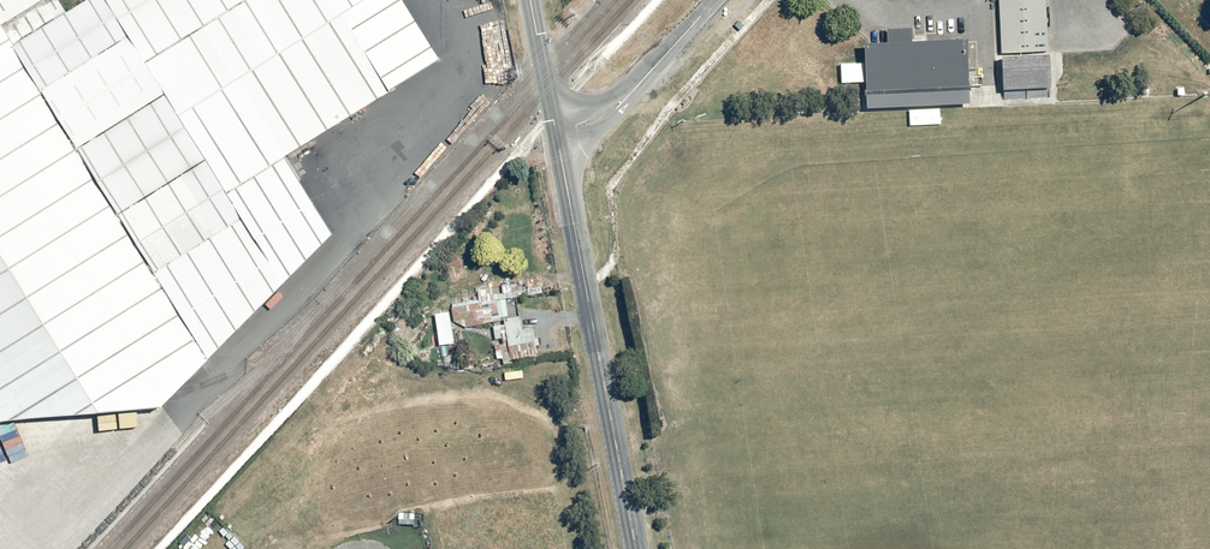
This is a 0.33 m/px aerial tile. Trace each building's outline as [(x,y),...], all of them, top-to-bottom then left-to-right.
[(1,26),(44,0),(0,0),(0,24),(1,26)] [(237,219),(222,196),(97,0),(87,0),(14,46),(154,272),(237,219)] [(222,196),(285,161),(434,71),(390,0),(97,0),(222,196)] [(1001,56),(1002,90),(1051,87),(1049,54),(1032,55),(1033,52),(1048,51),(1045,0),(999,0),(1001,53),(1020,52),(1020,55),(1001,56)] [(162,409),(179,392),(209,360),(154,272),(14,46),(1,26),(0,24),(0,427),(162,409)] [(867,42),(863,43),(866,108),(969,104),(968,78),(966,38),(926,40),(912,40),(911,35),(911,27),(886,29),(886,41),(867,42)] [(237,219),(154,272),(209,360),(331,235),(285,161),(222,196),(237,219)] [(454,322),(464,328),(500,321),(496,301),(511,298),(512,304),(530,300),(526,279),(508,283),(509,291),(494,294),(492,288),(476,291),(478,300),(466,302),(466,299),(450,302),(454,322)] [(447,313),(433,315),(438,347),(452,345),(447,313)] [(511,364),(510,360),(536,355),(534,346),(540,345),(538,338),(544,337),(542,327),(522,330),(519,317),(502,320),(503,325),(492,327),(494,340),(501,339),(502,344),(493,345),(496,361),(501,360),(502,365),(511,364)]
